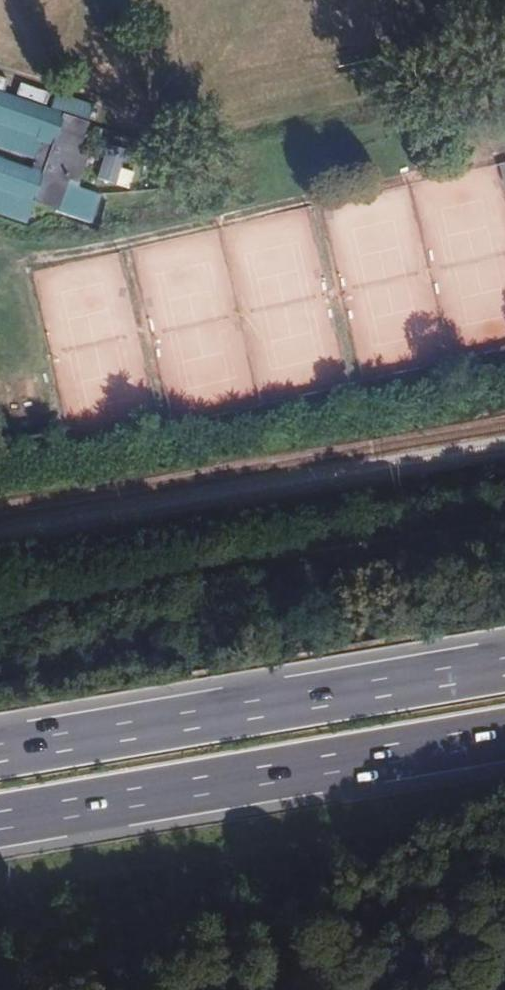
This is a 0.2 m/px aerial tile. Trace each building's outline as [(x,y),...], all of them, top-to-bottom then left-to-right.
[(88,122),(97,99),(59,84),(49,105),(0,84),(0,213),(28,224),(39,199),(89,221),(101,189),(83,181),(93,156),(91,155),(76,148),(88,122)] [(103,129),(88,122),(76,148),(91,155),(103,129)] [(117,183),(125,152),(106,147),(98,179),(117,183)]
